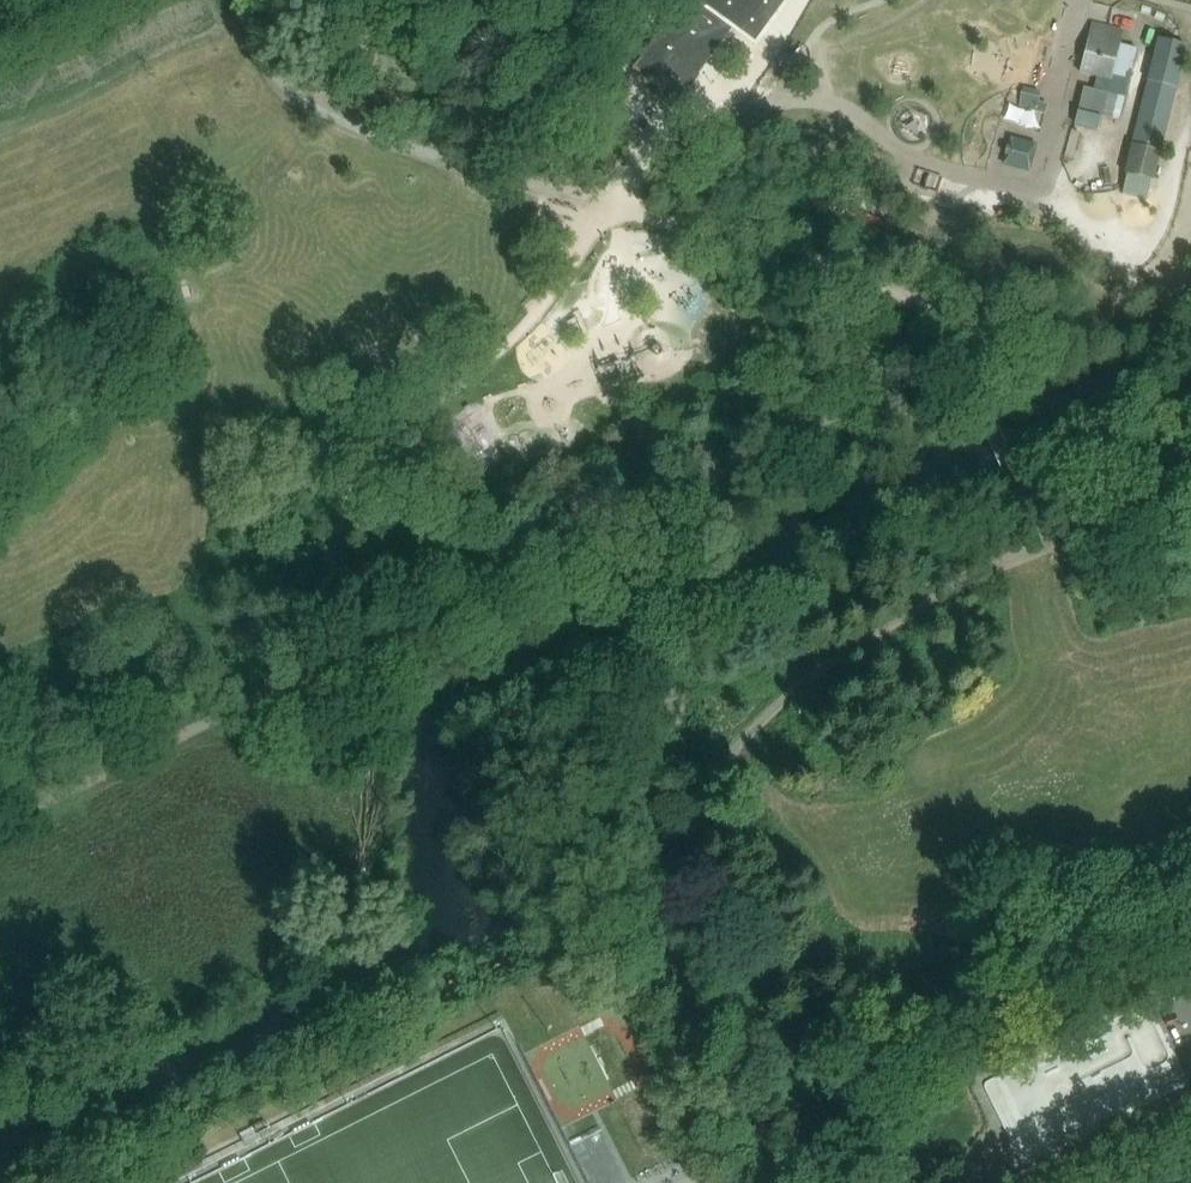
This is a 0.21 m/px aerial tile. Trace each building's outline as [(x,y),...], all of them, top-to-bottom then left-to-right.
[(656,44),(653,41),(632,69),(662,91),(658,97),(671,106),(685,86),(689,90),(700,76),(696,73),(731,26),(696,0),(689,0),(656,44)] [(725,22),(732,13),(751,27),(771,0),(709,0),(704,6),(725,22)] [(1121,44),(1124,30),(1092,22),(1079,73),(1100,79),(1097,90),(1080,86),(1074,111),(1102,118),(1103,114),(1113,117),(1114,112),(1118,113),(1122,97),(1135,48),(1121,44)] [(1151,81),(1144,112),(1168,118),(1185,45),(1156,38),(1147,80),(1151,81)] [(1039,94),(1024,90),(1019,107),(1034,111),(1039,94)] [(1164,134),(1135,127),(1131,145),(1160,152),(1164,134)] [(1011,139),(1004,163),(1028,170),(1035,146),(1011,139)] [(727,1174),(713,1182),(732,1182),(727,1174)]
